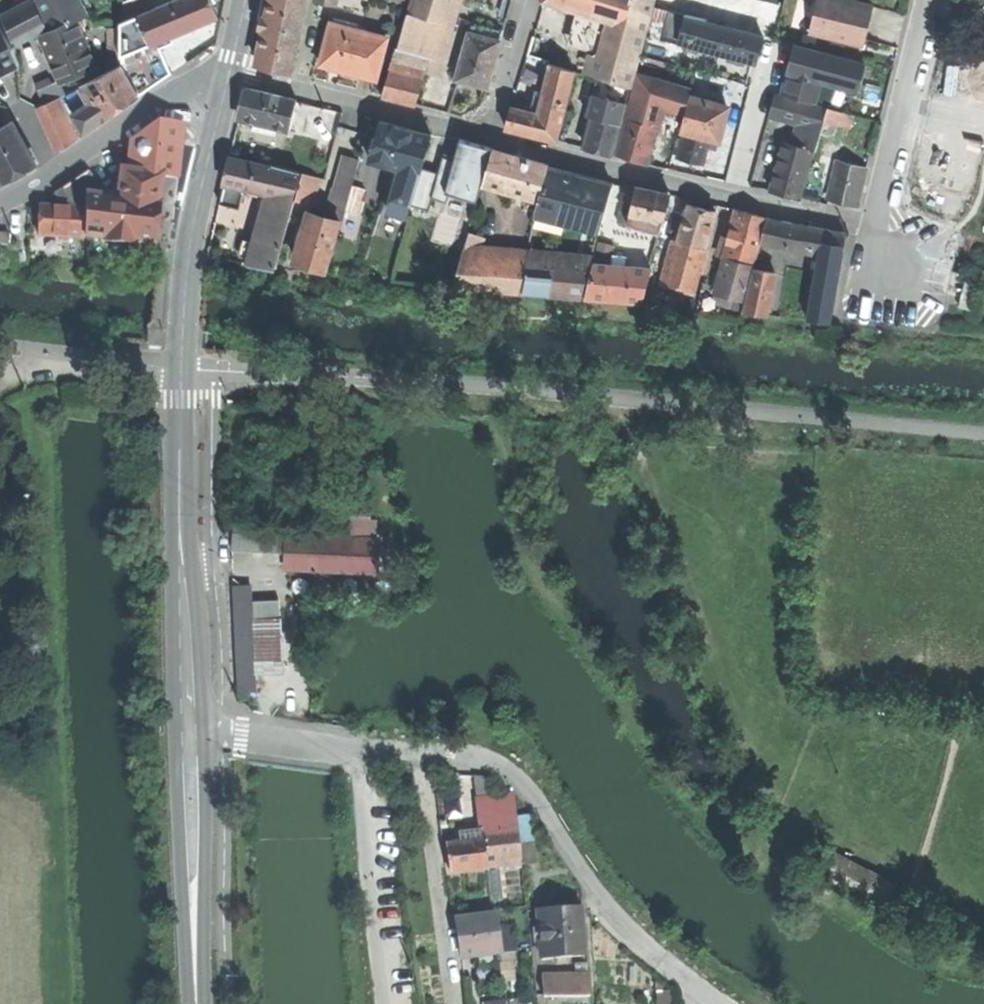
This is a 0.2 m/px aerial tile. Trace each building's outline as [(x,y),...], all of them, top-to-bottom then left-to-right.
[(41,34),(50,29),(35,0),(32,0),(4,14),(12,31),(16,39),(38,29),(41,34)] [(50,29),(69,21),(58,0),(35,0),(50,29)] [(69,21),(77,18),(89,13),(82,0),(58,0),(69,21)] [(139,15),(156,8),(153,0),(127,0),(124,1),(123,21),(139,15)] [(151,43),(159,39),(172,34),(219,14),(213,0),(175,0),(156,8),(139,15),(151,43)] [(294,70),(308,0),(272,0),(268,19),(259,63),(294,70)] [(412,12),(450,22),(457,0),(415,0),(412,12)] [(610,18),(615,0),(548,0),(610,18)] [(632,85),(648,30),(656,3),(657,0),(615,0),(610,18),(594,74),(632,85)] [(862,45),(865,31),(867,24),(863,23),(868,5),(852,0),(819,0),(810,30),(862,45)] [(689,13),(656,3),(648,30),(681,40),(689,13)] [(873,6),(868,5),(863,23),(867,24),(873,6)] [(412,12),(400,52),(428,58),(439,60),(450,22),(412,12)] [(708,18),(689,13),(681,40),(759,62),(762,51),(766,36),(708,20),(708,18)] [(12,31),(4,14),(0,16),(0,19),(7,34),(12,31)] [(123,54),(143,46),(151,43),(139,15),(123,21),(123,26),(123,44),(123,54)] [(351,71),(379,78),(390,36),(358,28),(359,22),(338,16),(337,22),(334,21),(323,63),(351,71)] [(52,59),(61,78),(62,81),(98,65),(77,18),(69,21),(50,29),(41,34),(52,59)] [(7,34),(0,19),(0,74),(1,73),(19,63),(14,46),(7,34)] [(477,22),(474,32),(503,39),(505,29),(477,22)] [(113,44),(123,44),(123,26),(113,26),(113,44)] [(459,78),(490,86),(496,63),(503,39),(474,32),(471,31),(459,78)] [(530,51),(586,69),(591,51),(582,48),(582,50),(553,41),(553,39),(536,33),(530,51)] [(172,72),(159,39),(151,43),(143,46),(158,81),(172,72)] [(808,75),(847,86),(854,59),(797,44),(793,59),(790,71),(793,71),(808,75)] [(140,94),(158,81),(143,46),(123,54),(123,63),(140,94)] [(398,51),(393,68),(424,76),(428,58),(400,52),(398,51)] [(551,61),(530,54),(528,62),(548,68),(551,61)] [(122,106),(140,94),(123,63),(81,84),(103,120),(122,106)] [(578,70),(554,63),(541,113),(565,119),(578,70)] [(519,90),(527,92),(535,67),(527,65),(519,90)] [(385,94),(417,102),(424,76),(393,68),(385,94)] [(803,97),(808,75),(793,71),(787,93),(803,97)] [(665,106),(686,111),(690,96),(693,87),(641,73),(634,97),(665,106)] [(40,87),(46,101),(57,96),(63,93),(66,91),(62,81),(61,78),(40,87)] [(592,107),(597,108),(624,116),(632,87),(600,78),(592,107)] [(85,130),(103,120),(81,84),(66,91),(63,93),(85,130)] [(298,102),(299,99),(248,87),(245,101),(242,116),(258,120),(271,123),(292,128),(298,102)] [(804,123),(824,129),(830,107),(778,93),(772,114),(804,123)] [(78,138),(57,96),(46,101),(37,106),(58,148),(78,138)] [(682,126),(688,128),(690,117),(715,124),(710,144),(717,146),(728,106),(690,96),(686,111),(682,126)] [(660,126),(665,106),(634,97),(629,118),(660,126)] [(311,106),(298,102),(292,128),(305,131),(311,106)] [(560,139),(565,119),(541,113),(514,106),(509,126),(536,133),(560,139)] [(832,108),(830,107),(824,129),(822,134),(847,141),(855,112),(832,106),(832,108)] [(601,150),(614,153),(624,116),(597,108),(595,115),(587,145),(601,150)] [(694,160),(705,163),(710,144),(715,124),(690,117),(688,128),(680,156),(694,160)] [(650,162),(660,126),(629,118),(619,153),(635,157),(650,162)] [(4,182),(22,173),(39,164),(15,119),(3,125),(0,127),(0,173),(4,182)] [(269,130),(271,123),(258,120),(256,127),(269,130)] [(384,120),(374,158),(404,166),(424,172),(435,134),(407,126),(384,120)] [(131,140),(129,169),(164,174),(179,176),(185,122),(160,121),(131,140)] [(818,150),(822,134),(824,129),(804,123),(798,144),(814,149),(818,150)] [(445,200),(476,209),(494,147),(479,142),(463,138),(445,200)] [(786,192),(801,196),(814,149),(798,144),(786,141),(773,188),(786,192)] [(496,148),(487,182),(542,197),(551,167),(552,163),(522,155),(496,148)] [(350,150),(340,189),(354,193),(357,183),(365,154),(350,150)] [(846,201),(859,205),(871,157),(842,150),(831,198),(846,201)] [(247,187),(271,193),(278,166),(234,154),(230,168),(227,182),(247,187)] [(252,262),(279,267),(298,199),(301,189),(299,188),(304,170),(279,164),(278,166),(271,193),(258,240),(253,257),(252,262)] [(413,214),(424,172),(404,166),(393,208),(413,214)] [(582,175),(551,167),(542,197),(538,213),(602,230),(603,224),(614,184),(582,175)] [(89,194),(88,207),(88,234),(107,237),(107,238),(138,242),(138,240),(158,242),(162,201),(160,201),(164,174),(129,169),(124,168),(121,196),(105,195),(89,194)] [(77,178),(89,194),(105,195),(88,170),(77,178)] [(305,171),(301,189),(298,199),(309,201),(312,191),(316,193),(321,175),(305,171)] [(64,186),(78,207),(88,207),(89,194),(77,178),(64,186)] [(242,206),(247,187),(227,182),(222,201),(242,206)] [(357,183),(354,193),(350,208),(362,211),(369,187),(357,183)] [(58,191),(69,207),(78,207),(64,186),(58,191)] [(633,214),(664,220),(672,193),(656,190),(638,187),(633,214)] [(334,195),(328,216),(343,220),(346,221),(350,208),(354,193),(340,189),(334,195)] [(680,239),(708,246),(718,210),(703,206),(689,202),(680,239)] [(41,207),(41,234),(88,234),(88,207),(78,207),(69,207),(59,207),(41,207)] [(733,240),(728,256),(755,264),(769,216),(754,212),(740,208),(731,240),(733,240)] [(299,260),(330,268),(343,220),(328,216),(320,213),(313,211),(299,260)] [(661,231),(664,220),(633,214),(630,223),(661,231)] [(821,252),(845,257),(848,232),(809,224),(771,217),(766,240),(821,252)] [(9,233),(9,221),(0,221),(0,233),(9,233)] [(654,257),(661,231),(630,223),(622,253),(654,257)] [(612,226),(603,224),(602,230),(599,240),(608,242),(612,226)] [(471,230),(465,253),(480,255),(486,235),(471,230)] [(242,254),(253,257),(258,240),(246,237),(242,254)] [(696,291),(708,246),(680,239),(668,283),(696,291)] [(835,319),(845,257),(821,252),(815,283),(809,317),(835,319)] [(456,285),(522,291),(530,259),(480,255),(465,253),(456,285)] [(653,260),(654,257),(622,253),(618,263),(654,266),(656,261),(653,260)] [(755,264),(728,256),(718,291),(745,299),(755,264)] [(592,263),(530,259),(522,291),(585,296),(592,263)] [(645,301),(654,266),(618,263),(611,263),(597,262),(588,296),(645,301)] [(746,311),(769,313),(773,291),(777,272),(757,267),(746,311)] [(963,305),(974,307),(979,283),(967,281),(963,305)] [(366,531),(365,542),(375,542),(375,531),(366,531)] [(233,555),(285,557),(286,539),(233,537),(233,555)] [(285,557),(285,572),(374,575),(375,542),(365,542),(286,539),(285,557)] [(237,694),(255,693),(251,621),(250,604),(249,588),(232,589),(237,694)] [(278,602),(250,604),(251,621),(279,620),(278,602)] [(493,809),(495,823),(518,821),(518,817),(515,791),(506,792),(494,793),(495,798),(480,799),(481,810),(493,809)] [(518,817),(518,821),(520,843),(535,842),(532,816),(518,817)] [(483,829),(484,839),(486,862),(522,859),(520,843),(518,821),(495,823),(482,825),(483,829)] [(461,831),(462,842),(484,839),(483,829),(461,831)] [(449,843),(452,872),(487,868),(486,862),(484,839),(462,842),(449,843)] [(811,868),(895,915),(905,897),(820,850),(811,868)] [(539,909),(542,957),(557,956),(568,956),(585,955),(583,906),(559,908),(539,909)] [(497,913),(459,918),(464,955),(481,953),(482,961),(495,959),(494,951),(503,950),(500,931),(497,913)] [(568,964),(568,956),(557,956),(558,965),(568,964)] [(578,964),(578,980),(591,980),(591,964),(578,964)] [(545,980),(546,997),(591,997),(591,980),(578,980),(545,980)]
